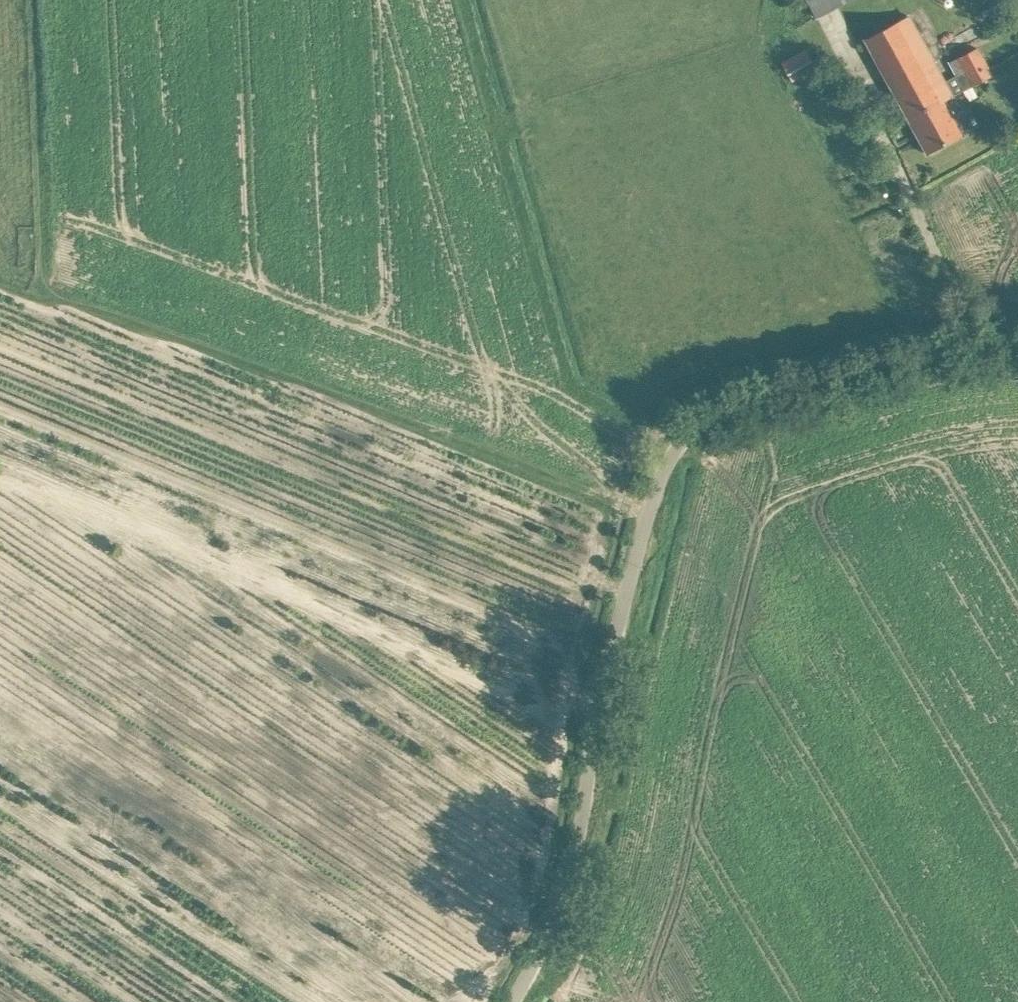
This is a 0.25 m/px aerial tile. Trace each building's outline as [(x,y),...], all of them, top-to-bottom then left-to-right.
[(816,16),(846,0),(807,0),(816,16)] [(909,16),(865,40),(909,120),(927,154),(962,135),(944,101),(972,85),(973,86),(992,76),(983,59),(977,47),(958,57),(948,63),(954,75),(943,81),(918,33),(909,16)] [(791,81),(798,77),(816,67),(806,50),(781,63),(791,81)]
